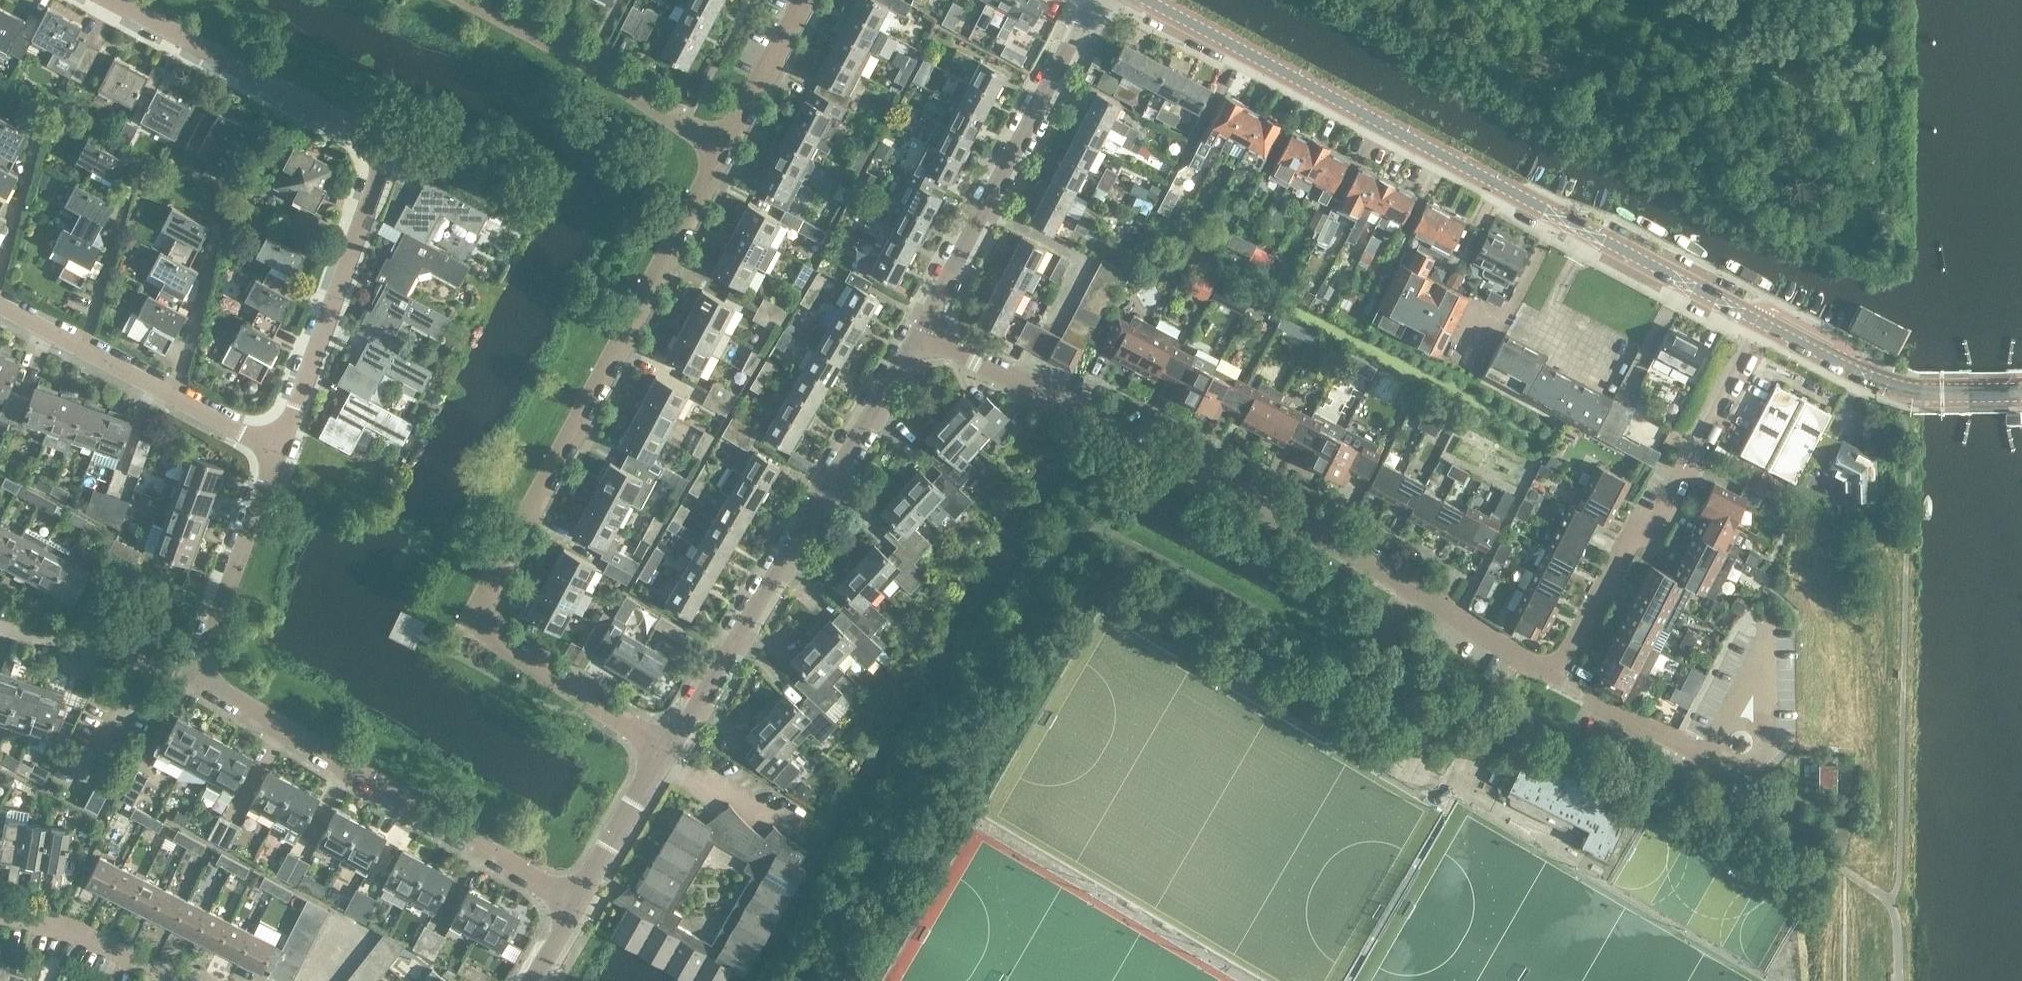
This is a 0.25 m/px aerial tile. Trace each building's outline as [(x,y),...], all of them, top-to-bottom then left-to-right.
[(685,6),(707,18),(713,8),(715,9),(720,0),(688,0),(685,6)] [(849,15),(883,31),(889,19),(884,15),(889,6),(907,15),(913,4),(905,0),(856,0),(849,15)] [(1011,10),(1016,0),(988,0),(976,24),(985,29),(998,3),(1011,10)] [(1011,10),(997,35),(1007,40),(1013,27),(1023,32),(1030,19),(1033,21),(1044,0),(1016,0),(1011,10)] [(942,23),(953,29),(964,7),(953,1),(942,23)] [(33,37),(42,19),(30,12),(26,19),(1,6),(0,5),(0,46),(10,51),(20,57),(25,49),(26,49),(33,37)] [(633,5),(632,7),(698,42),(705,28),(703,27),(707,18),(685,6),(677,22),(647,7),(645,11),(633,5)] [(46,63),(71,76),(88,43),(76,36),(82,25),(49,7),(42,19),(33,37),(53,48),(46,63)] [(698,42),(632,7),(622,27),(635,33),(643,17),(671,32),(661,52),(686,65),(698,42)] [(849,15),(836,39),(869,56),(872,51),(866,48),(871,39),(882,45),(888,34),(883,31),(849,15)] [(836,39),(823,63),(857,81),(869,56),(836,39)] [(88,43),(71,76),(82,82),(100,49),(88,43)] [(1126,100),(1131,90),(1137,79),(1149,56),(1125,43),(1113,67),(1128,75),(1124,81),(1101,69),(1093,84),(1114,94),(1126,100)] [(959,50),(955,59),(970,67),(975,58),(959,50)] [(908,55),(902,67),(912,72),(918,60),(908,55)] [(1149,56),(1137,79),(1155,89),(1168,65),(1149,56)] [(99,88),(132,106),(149,75),(116,57),(99,88)] [(981,61),(969,82),(995,96),(1006,74),(981,61)] [(857,81),(823,63),(816,77),(819,79),(814,90),(846,107),(852,95),(850,93),(857,81)] [(1155,89),(1176,100),(1189,76),(1168,65),(1155,89)] [(141,118),(175,137),(191,106),(157,88),(165,73),(153,67),(149,75),(135,101),(147,108),(141,118)] [(894,80),(904,85),(912,72),(902,67),(894,80)] [(945,70),(940,79),(956,88),(961,78),(945,70)] [(1176,100),(1198,112),(1211,88),(1189,76),(1176,100)] [(969,82),(959,103),(984,117),(995,96),(969,82)] [(984,117),(959,103),(931,88),(926,98),(941,105),(934,118),(973,138),(984,117)] [(802,103),(792,121),(827,140),(844,108),(808,89),(801,103),(802,103)] [(1131,90),(1126,100),(1132,104),(1138,93),(1131,90)] [(1097,92),(1086,114),(1109,127),(1124,135),(1141,143),(1146,134),(1135,128),(1114,117),(1121,105),(1097,92)] [(1217,131),(1227,136),(1244,106),(1242,105),(1243,102),(1233,97),(1231,99),(1225,96),(1189,163),(1197,167),(1217,131)] [(1171,110),(1165,107),(1162,105),(1156,116),(1152,121),(1162,126),(1164,121),(1165,121),(1171,110)] [(1244,106),(1227,136),(1221,147),(1230,152),(1234,143),(1244,148),(1262,115),(1260,115),(1262,112),(1251,106),(1250,109),(1244,106)] [(973,138),(934,118),(932,116),(920,110),(915,119),(929,127),(923,139),(961,159),(973,138)] [(1181,115),(1171,110),(1165,121),(1175,127),(1181,115)] [(254,129),(220,111),(216,119),(204,113),(188,143),(200,150),(204,142),(237,160),(254,129)] [(1086,114),(1075,135),(1099,148),(1109,127),(1086,114)] [(1264,117),(1262,115),(1244,148),(1247,150),(1241,161),(1243,162),(1241,166),(1257,174),(1259,171),(1261,172),(1284,127),(1281,126),(1274,122),(1276,119),(1266,114),(1264,117)] [(10,171),(17,157),(30,131),(0,116),(0,166),(10,171)] [(792,121),(782,141),(811,157),(816,148),(825,153),(831,142),(827,140),(792,121)] [(961,159),(923,139),(909,131),(904,141),(931,156),(925,168),(950,181),(961,159)] [(1283,166),(1294,171),(1312,138),(1306,135),(1301,136),(1292,131),(1270,173),(1278,177),(1283,166)] [(1075,135),(1064,157),(1087,169),(1099,148),(1075,135)] [(1141,143),(1124,135),(1119,144),(1131,150),(1132,147),(1147,155),(1151,148),(1141,143)] [(1312,138),(1294,171),(1294,172),(1289,183),(1296,187),(1298,183),(1309,188),(1313,181),(1313,182),(1330,147),(1312,138)] [(94,167),(84,187),(105,198),(125,158),(88,139),(77,159),(94,167)] [(782,141),(771,163),(801,179),(802,178),(806,178),(813,164),(811,161),(812,159),(810,159),(811,157),(782,141)] [(868,160),(875,147),(865,142),(863,146),(856,142),(851,151),(858,154),(858,155),(868,160)] [(295,195),(293,198),(293,199),(299,203),(289,221),(282,218),(278,225),(299,236),(302,229),(310,233),(321,213),(315,210),(327,188),(323,186),(333,169),(320,162),(320,163),(315,161),(317,156),(295,144),(283,166),(287,168),(278,185),(295,195)] [(1337,151),(1330,147),(1313,182),(1323,187),(1318,198),(1326,202),(1347,160),(1338,155),(1337,151)] [(861,173),(868,160),(858,155),(847,177),(856,182),(861,173)] [(1064,157),(1053,178),(1076,190),(1087,169),(1064,157)] [(785,211),(801,179),(771,163),(759,184),(769,189),(763,199),(785,211)] [(18,175),(10,171),(0,166),(0,211),(18,175)] [(1106,167),(1101,177),(1113,183),(1118,173),(1106,167)] [(1353,198),(1364,204),(1378,177),(1377,176),(1375,173),(1371,171),(1367,171),(1359,167),(1340,205),(1347,209),(1353,198)] [(1097,186),(1109,192),(1113,183),(1101,177),(1097,186)] [(1378,177),(1364,204),(1347,238),(1355,242),(1371,208),(1382,213),(1397,186),(1395,185),(1394,182),(1388,179),(1384,180),(1378,177)] [(1053,178),(1041,199),(1065,211),(1076,190),(1053,178)] [(396,224),(403,228),(426,241),(441,212),(479,232),(490,212),(428,179),(414,206),(407,203),(396,224)] [(904,180),(893,202),(929,221),(941,197),(916,184),(915,186),(904,180)] [(81,212),(72,230),(94,242),(114,203),(105,198),(84,187),(76,183),(66,203),(81,212)] [(833,197),(843,203),(851,189),(840,183),(833,197)] [(1405,190),(1397,186),(1382,213),(1377,224),(1384,227),(1390,217),(1402,223),(1415,196),(1414,195),(1413,191),(1408,189),(1405,190)] [(1153,209),(1158,188),(1151,187),(1149,196),(1137,194),(1135,205),(1153,209)] [(1158,210),(1182,223),(1186,215),(1173,208),(1180,195),(1169,189),(1158,210)] [(886,210),(881,220),(893,227),(919,240),(929,221),(893,202),(876,194),(872,203),(886,210)] [(1065,211),(1041,199),(1030,221),(1053,233),(1065,211)] [(1406,249),(1399,263),(1415,271),(1446,211),(1439,207),(1438,205),(1433,202),(1430,203),(1427,201),(1411,232),(1421,237),(1413,253),(1406,249)] [(749,203),(737,225),(769,243),(782,220),(749,203)] [(178,235),(168,254),(190,265),(197,251),(210,226),(173,207),(162,227),(178,235)] [(1268,230),(1274,233),(1285,212),(1276,208),(1268,224),(1270,225),(1268,230)] [(1308,226),(1317,231),(1326,213),(1317,209),(1308,226)] [(1084,210),(1080,219),(1091,225),(1096,216),(1084,210)] [(828,233),(787,211),(781,222),(822,244),(828,233)] [(1453,215),(1446,211),(1415,271),(1424,275),(1433,257),(1443,261),(1448,251),(1449,251),(1463,224),(1465,221),(1463,220),(1462,219),(1461,216),(1457,214),(1453,215)] [(1313,238),(1330,246),(1341,222),(1329,216),(1329,215),(1326,213),(1317,231),(1313,238)] [(885,226),(892,229),(893,227),(881,220),(870,215),(865,224),(881,232),(885,226)] [(1074,229),(1086,235),(1091,225),(1080,219),(1074,229)] [(725,248),(757,265),(764,269),(776,247),(769,243),(737,225),(725,248)] [(94,242),(72,230),(65,227),(54,247),(70,255),(60,274),(82,285),(103,246),(94,242)] [(892,229),(882,248),(908,261),(919,240),(893,227),(892,229)] [(377,277),(384,281),(452,317),(407,293),(422,264),(460,285),(471,265),(426,241),(403,228),(392,249),(399,252),(395,260),(388,256),(377,277)] [(1484,267),(1481,271),(1483,275),(1506,287),(1510,278),(1511,278),(1525,251),(1488,233),(1473,262),(1484,267)] [(273,263),(264,281),(285,292),(305,253),(268,234),(257,254),(273,263)] [(1365,249),(1374,254),(1382,239),(1372,234),(1365,249)] [(1023,235),(1011,257),(1035,269),(1046,247),(1023,235)] [(853,245),(869,253),(873,244),(858,236),(853,245)] [(1274,254),(1256,245),(1249,259),(1268,268),(1274,254)] [(757,265),(725,248),(713,271),(745,288),(757,265)] [(908,261),(882,248),(871,270),(896,283),(908,261)] [(166,279),(157,298),(179,309),(199,270),(190,265),(168,254),(161,250),(151,271),(166,279)] [(1049,278),(1059,283),(1071,261),(1061,256),(1049,278)] [(1011,257),(1000,278),(1023,290),(1035,269),(1011,257)] [(1103,259),(1097,269),(1119,280),(1124,270),(1103,259)] [(791,286),(800,291),(813,269),(804,263),(791,286)] [(1415,271),(1399,263),(1370,320),(1437,354),(1463,304),(1467,297),(1463,295),(1424,275),(1415,271)] [(1446,283),(1458,289),(1466,273),(1454,267),(1446,283)] [(1097,269),(1091,280),(1112,292),(1119,280),(1097,269)] [(853,285),(841,305),(866,320),(879,298),(864,289),(869,280),(847,270),(842,279),(853,285)] [(818,272),(809,287),(818,292),(827,278),(818,272)] [(1212,281),(1197,272),(1187,291),(1204,299),(1212,281)] [(261,306),(252,324),(273,336),(294,297),(285,292),(264,281),(257,277),(246,298),(261,306)] [(1000,278),(989,299),(1012,311),(1023,290),(1000,278)] [(1112,292),(1091,280),(1086,291),(1107,302),(1112,292)] [(369,308),(358,329),(388,345),(404,316),(441,336),(452,317),(384,281),(373,301),(379,305),(375,312),(369,308)] [(800,302),(809,307),(818,292),(809,287),(800,302)] [(703,289),(690,312),(723,329),(735,307),(703,289)] [(1086,291),(1080,303),(1101,314),(1107,302),(1086,291)] [(179,309),(157,298),(149,294),(139,314),(139,315),(136,314),(126,333),(142,341),(139,347),(146,351),(149,345),(164,353),(165,351),(167,352),(187,313),(179,309)] [(765,298),(760,307),(784,320),(789,311),(765,298)] [(1012,311),(989,299),(977,321),(1001,333),(1012,311)] [(1912,327),(1859,302),(1846,329),(1897,357),(1912,327)] [(1080,303),(1074,314),(1095,325),(1101,314),(1080,303)] [(841,305),(828,327),(853,341),(866,320),(841,305)] [(753,319),(778,332),(784,320),(760,307),(753,319)] [(690,312),(679,334),(711,352),(723,329),(690,312)] [(1134,366),(1155,324),(1134,313),(1129,321),(1119,316),(1105,343),(1115,349),(1113,355),(1134,366)] [(1074,314),(1068,325),(1089,336),(1095,325),(1074,314)] [(1284,314),(1279,324),(1311,339),(1316,329),(1284,314)] [(1016,341),(1026,346),(1037,325),(1027,320),(1016,341)] [(273,336),(252,324),(245,321),(225,360),(261,380),(282,341),(273,336)] [(805,342),(815,348),(841,363),(853,341),(828,327),(827,329),(816,322),(815,324),(810,325),(804,336),(805,342)] [(1159,372),(1169,377),(1183,349),(1173,344),(1177,335),(1155,324),(1134,366),(1156,377),(1159,372)] [(1047,330),(1037,325),(1026,346),(1035,351),(1047,330)] [(1068,325),(1061,337),(1083,348),(1089,336),(1068,325)] [(1655,355),(1691,375),(1705,347),(1669,328),(1655,355)] [(350,359),(339,381),(369,398),(385,370),(422,390),(433,369),(388,345),(358,329),(357,330),(370,337),(357,363),(350,359)] [(775,345),(784,351),(793,335),(784,330),(775,345)] [(1061,337),(1047,330),(1035,351),(1050,359),(1061,337)] [(1523,396),(1594,434),(1612,399),(1543,362),(1547,355),(1505,333),(1495,351),(1481,376),(1523,396)] [(711,352),(679,334),(666,357),(699,375),(711,352)] [(1061,337),(1050,359),(1071,370),(1072,370),(1083,348),(1061,337)] [(742,369),(751,375),(764,352),(755,347),(742,369)] [(815,348),(803,369),(828,385),(841,363),(815,348)] [(1173,393),(1196,405),(1217,363),(1195,351),(1193,355),(1183,349),(1169,377),(1179,382),(1173,393)] [(11,421),(21,394),(9,390),(19,361),(8,357),(9,353),(0,350),(0,392),(7,394),(0,414),(0,417),(11,421)] [(767,358),(759,373),(768,378),(776,364),(767,358)] [(1223,405),(1232,410),(1247,382),(1216,366),(1218,363),(1217,363),(1196,405),(1217,415),(1223,405)] [(803,369),(790,391),(815,406),(828,385),(803,369)] [(750,388),(759,393),(768,378),(759,373),(750,388)] [(656,375),(644,399),(677,416),(689,393),(656,375)] [(1240,421),(1261,432),(1279,399),(1283,391),(1282,390),(1261,379),(1257,387),(1247,382),(1232,410),(1243,415),(1240,421)] [(414,422),(369,398),(339,381),(338,382),(352,390),(338,417),(332,413),(320,435),(351,451),(366,422),(403,442),(414,422)] [(24,420),(48,429),(61,394),(50,391),(51,387),(39,382),(38,386),(37,386),(32,398),(21,394),(11,421),(23,426),(24,420)] [(715,383),(710,392),(734,404),(739,396),(715,383)] [(1740,453),(1795,482),(1807,459),(1843,478),(1844,497),(1875,496),(1875,477),(1872,477),(1872,460),(1857,452),(1857,450),(1821,431),(1831,413),(1776,384),(1740,453)] [(60,433),(72,437),(85,403),(74,399),(75,395),(63,391),(62,395),(61,394),(48,429),(42,446),(54,450),(60,433)] [(790,391),(778,412),(803,427),(815,406),(790,391)] [(710,392),(703,404),(727,416),(734,404),(710,392)] [(963,394),(944,415),(970,438),(981,426),(999,442),(1016,423),(986,396),(977,406),(963,394)] [(72,437),(96,446),(108,412),(97,408),(99,404),(87,399),(85,403),(72,437)] [(644,399),(632,421),(665,438),(677,416),(644,399)] [(1310,415),(1279,399),(1261,432),(1283,443),(1286,438),(1296,443),(1310,415)] [(1615,445),(1649,463),(1657,449),(1637,439),(1635,442),(1620,434),(1633,410),(1612,399),(1594,434),(1615,445)] [(108,412),(96,446),(89,462),(114,472),(121,455),(133,421),(121,416),(123,412),(111,408),(110,412),(108,412)] [(803,427),(778,412),(765,434),(790,449),(803,427)] [(2021,413),(2008,413),(2008,422),(2021,422),(2021,413)] [(734,414),(729,423),(755,439),(760,429),(734,414)] [(929,459),(941,470),(958,486),(976,467),(967,460),(979,447),(970,438),(944,415),(925,436),(938,448),(929,459)] [(1321,420),(1310,415),(1296,443),(1306,448),(1301,458),(1322,470),(1340,437),(1318,426),(1321,420)] [(1417,426),(1424,430),(1429,419),(1423,416),(1417,426)] [(1424,430),(1434,436),(1440,425),(1429,419),(1424,430)] [(673,483),(681,487),(687,477),(662,464),(662,465),(653,460),(665,438),(632,421),(620,444),(628,448),(624,457),(656,474),(673,483)] [(722,435),(747,451),(755,439),(729,423),(722,435)] [(692,454),(701,459),(715,437),(704,431),(692,454)] [(140,437),(131,461),(143,466),(152,441),(140,437)] [(1360,448),(1340,437),(1322,470),(1344,481),(1349,471),(1360,476),(1374,449),(1363,443),(1360,448)] [(755,450),(742,472),(767,487),(780,465),(755,450)] [(166,473),(176,477),(182,479),(215,491),(219,480),(223,481),(228,469),(224,468),(225,467),(191,455),(189,458),(186,457),(182,467),(179,466),(167,471),(166,473)] [(656,474),(624,457),(619,466),(610,461),(598,485),(631,502),(640,506),(656,474)] [(1367,486),(1390,498),(1403,471),(1381,459),(1367,486)] [(143,466),(131,461),(128,471),(139,476),(143,466)] [(706,462),(698,476),(707,481),(715,467),(706,462)] [(1451,463),(1445,473),(1451,476),(1449,479),(1452,480),(1454,478),(1460,467),(1451,463)] [(1541,463),(1536,472),(1547,477),(1552,469),(1541,463)] [(1596,463),(1585,485),(1618,502),(1629,480),(1596,463)] [(1468,472),(1460,467),(1454,478),(1463,482),(1468,472)] [(919,469),(899,489),(924,512),(935,500),(954,517),(971,498),(958,486),(941,470),(932,481),(919,469)] [(1407,514),(1409,515),(1423,487),(1425,482),(1403,471),(1390,498),(1409,508),(1407,514)] [(742,472),(729,494),(755,509),(767,487),(742,472)] [(21,484),(6,476),(2,485),(17,493),(21,484)] [(55,484),(41,476),(36,485),(51,493),(55,484)] [(689,491),(698,497),(707,481),(698,476),(689,491)] [(182,479),(173,503),(207,515),(211,504),(215,506),(219,493),(215,491),(182,479)] [(1701,517),(1701,518),(1702,518),(1706,511),(1730,524),(1733,525),(1732,524),(1744,501),(1758,508),(1765,494),(1744,483),(1738,494),(1713,481),(1695,514),(1701,517)] [(1444,498),(1443,498),(1449,487),(1440,482),(1434,493),(1423,487),(1409,515),(1430,526),(1444,498)] [(681,487),(673,483),(667,495),(675,499),(681,487)] [(43,496),(21,484),(17,493),(39,504),(43,496)] [(79,497),(55,484),(51,493),(74,505),(79,497)] [(598,485),(586,507),(619,524),(631,502),(598,485)] [(1569,502),(1569,503),(1596,518),(1607,523),(1618,502),(1585,485),(1590,488),(1579,508),(1569,502)] [(87,511),(98,516),(106,493),(95,489),(87,511)] [(883,533),(897,545),(913,561),(931,542),(912,525),(924,512),(899,489),(880,511),(893,523),(883,533)] [(118,498),(106,493),(98,516),(108,521),(118,498)] [(729,494),(717,515),(742,530),(755,509),(729,494)] [(66,508),(43,496),(39,504),(61,516),(66,508)] [(1523,497),(1518,507),(1529,512),(1534,503),(1523,497)] [(130,502),(118,498),(108,521),(121,528),(130,502)] [(1463,508),(1444,498),(1430,526),(1449,536),(1463,508)] [(1464,509),(1463,508),(1449,536),(1463,543),(1472,548),(1475,542),(1486,547),(1503,514),(1491,508),(1489,513),(1467,502),(1464,509)] [(173,503),(165,527),(198,539),(202,528),(206,529),(211,517),(207,515),(173,503)] [(1569,503),(1556,526),(1584,540),(1596,518),(1569,503)] [(674,516),(683,521),(690,509),(681,504),(674,516)] [(1767,515),(1784,523),(1789,515),(1771,506),(1767,515)] [(619,524),(586,507),(574,530),(589,538),(585,544),(601,552),(599,555),(607,559),(606,560),(630,572),(631,573),(638,561),(614,548),(617,541),(616,538),(612,536),(619,524)] [(1514,514),(1525,520),(1529,512),(1518,507),(1514,514)] [(88,519),(66,508),(61,516),(69,520),(70,520),(84,527),(88,519)] [(1701,518),(1693,533),(1735,555),(1747,532),(1733,525),(1730,524),(1706,511),(1702,518),(1701,518)] [(705,535),(730,550),(742,530),(717,515),(705,535)] [(643,539),(651,544),(664,522),(655,516),(643,539)] [(730,550),(705,535),(683,521),(674,516),(666,528),(675,534),(677,530),(699,544),(691,558),(717,573),(730,550)] [(102,527),(88,519),(84,527),(98,535),(102,527)] [(7,565),(23,535),(1,523),(0,524),(0,565),(5,568),(7,565)] [(198,539),(165,527),(164,529),(153,525),(144,550),(191,567),(196,553),(198,553),(202,540),(198,539)] [(1556,526),(1545,547),(1573,561),(1575,557),(1584,540),(1556,526)] [(27,580),(29,576),(47,542),(25,530),(23,535),(7,565),(17,570),(15,573),(27,580)] [(1693,533),(1682,553),(1724,575),(1724,574),(1735,555),(1693,533)] [(110,548),(136,562),(142,551),(116,537),(110,548)] [(1501,540),(1497,548),(1508,553),(1512,545),(1501,540)] [(51,588),(67,558),(69,553),(47,542),(29,576),(39,581),(37,585),(49,591),(51,588)] [(874,543),(855,565),(879,587),(891,574),(909,591),(926,572),(913,561),(897,545),(887,556),(874,543)] [(656,547),(648,561),(657,566),(665,553),(656,547)] [(1545,547),(1534,569),(1562,582),(1573,561),(1545,547)] [(564,548),(552,571),(584,588),(597,565),(564,548)] [(1492,557),(1503,563),(1508,553),(1497,548),(1492,557)] [(1745,561),(1754,565),(1756,566),(1761,557),(1750,552),(1745,561)] [(1682,553),(1672,573),(1691,586),(1713,597),(1724,575),(1682,553)] [(67,558),(51,588),(61,593),(60,597),(71,603),(72,599),(74,601),(90,570),(67,558)] [(691,558),(679,579),(704,594),(717,573),(691,558)] [(625,583),(630,572),(606,560),(601,570),(625,583)] [(638,577),(651,584),(659,571),(655,569),(657,566),(648,561),(638,577)] [(1649,564),(1638,584),(1681,606),(1691,586),(1672,573),(1671,574),(1649,563),(1649,564)] [(839,608),(852,620),(868,635),(885,617),(867,600),(879,587),(855,565),(835,585),(848,597),(839,608)] [(1765,571),(1754,565),(1750,574),(1761,579),(1765,571)] [(1534,569),(1523,590),(1557,607),(1558,605),(1552,602),(1562,582),(1534,569)] [(552,571),(540,593),(573,610),(584,588),(552,571)] [(1473,591),(1483,596),(1491,580),(1481,575),(1473,591)] [(704,594),(679,579),(666,601),(691,616),(704,594)] [(1638,584),(1627,606),(1669,628),(1681,606),(1638,584)] [(1507,622),(1534,636),(1540,624),(1546,627),(1557,607),(1523,590),(1513,610),(1507,622)] [(573,610),(540,593),(528,616),(560,633),(573,610)] [(593,651),(606,659),(605,660),(627,673),(645,643),(625,630),(629,623),(625,621),(637,601),(627,595),(613,617),(607,628),(593,651)] [(1729,606),(1740,611),(1744,603),(1734,597),(1729,606)] [(1714,598),(1709,606),(1720,612),(1724,604),(1714,598)] [(1658,649),(1669,628),(1627,606),(1616,627),(1658,649)] [(604,612),(597,623),(607,628),(613,617),(604,612)] [(683,629),(661,615),(655,625),(677,639),(683,629)] [(829,618),(810,639),(835,662),(847,649),(865,665),(881,648),(868,635),(852,620),(843,630),(829,618)] [(593,652),(593,651),(607,628),(597,623),(583,646),(593,652)] [(1647,671),(1658,649),(1616,627),(1605,649),(1647,671)] [(1686,627),(1682,634),(1693,640),(1697,633),(1686,627)] [(1677,644),(1688,650),(1687,651),(1693,654),(1698,644),(1692,641),(1693,640),(1682,634),(1677,644)] [(795,682),(807,694),(823,709),(841,691),(823,674),(835,662),(810,639),(791,659),(804,672),(795,682)] [(645,643),(627,673),(649,687),(668,656),(645,643)] [(1630,703),(1647,671),(1605,649),(1594,671),(1599,673),(1594,684),(1630,703)] [(8,723),(23,680),(11,675),(15,663),(7,660),(2,672),(0,679),(0,721),(8,723)] [(1666,671),(1662,679),(1673,685),(1677,676),(1666,671)] [(8,723),(28,731),(43,687),(23,680),(8,723)] [(43,687),(28,731),(49,738),(64,694),(43,687)] [(1669,724),(1677,728),(1695,696),(1687,692),(1669,724)] [(785,693),(766,714),(790,737),(802,724),(820,741),(837,722),(823,709),(807,694),(797,705),(785,693)] [(779,749),(790,737),(766,714),(747,735),(759,746),(750,756),(783,787),(799,769),(779,749)] [(152,764),(176,777),(202,729),(178,716),(158,753),(152,764)] [(227,742),(203,730),(202,729),(176,777),(175,779),(205,782),(227,742)] [(253,757),(227,742),(205,782),(203,785),(218,793),(220,789),(233,796),(234,794),(253,757)] [(1511,775),(1513,777),(1511,781),(1590,821),(1579,843),(1599,853),(1618,817),(1626,801),(1526,751),(1516,772),(1513,770),(1511,775)] [(7,753),(2,761),(15,768),(19,760),(7,753)] [(15,768),(17,769),(28,775),(33,767),(19,760),(15,768)] [(1835,792),(1835,765),(1818,765),(1819,793),(1835,792)] [(295,783),(269,770),(250,807),(248,810),(258,815),(256,818),(270,825),(269,826),(276,814),(278,814),(295,783)] [(126,794),(123,800),(132,805),(136,799),(148,777),(138,771),(126,793),(126,794)] [(320,797),(295,783),(278,814),(276,814),(269,826),(284,834),(282,838),(293,844),(299,833),(301,834),(320,797)] [(85,805),(97,812),(108,792),(95,785),(87,800),(85,805)] [(32,800),(42,804),(44,793),(33,787),(32,800)] [(1788,796),(1771,796),(1772,808),(1789,808),(1788,796)] [(123,800),(119,808),(131,815),(130,816),(146,824),(151,815),(132,805),(123,800)] [(623,905),(626,907),(610,933),(692,980),(712,980),(723,964),(733,969),(806,849),(805,849),(800,846),(795,843),(787,837),(774,825),(764,836),(754,829),(745,821),(737,813),(730,804),(705,822),(683,809),(637,888),(634,887),(633,888),(625,903),(623,905)] [(21,862),(27,822),(29,812),(11,809),(7,812),(6,819),(0,854),(0,858),(11,860),(7,881),(18,882),(21,862)] [(331,847),(344,854),(362,822),(337,809),(317,846),(328,853),(331,847)] [(178,810),(173,819),(184,825),(189,816),(178,810)] [(208,838),(217,842),(229,819),(220,814),(208,838)] [(164,821),(151,815),(146,824),(159,831),(164,821)] [(217,842),(229,849),(241,825),(229,819),(217,842)] [(39,886),(42,865),(48,825),(27,822),(21,862),(33,864),(30,884),(39,886)] [(362,822),(344,854),(359,862),(356,867),(367,873),(387,836),(362,822)] [(48,825),(42,865),(54,867),(51,888),(61,889),(70,829),(48,825)] [(173,838),(187,846),(192,837),(178,829),(173,838)] [(187,846),(201,854),(206,844),(192,837),(187,846)] [(409,894),(411,894),(428,862),(403,848),(384,886),(382,888),(405,901),(409,894)] [(289,851),(276,874),(287,880),(299,856),(289,851)] [(235,860),(221,852),(216,862),(231,870),(235,860)] [(87,883),(109,894),(123,867),(100,856),(87,883)] [(310,862),(299,856),(287,880),(298,885),(310,862)] [(250,868),(235,860),(231,870),(226,880),(239,887),(250,868)] [(428,862),(411,894),(425,902),(423,907),(434,913),(453,875),(428,862)] [(109,894),(131,905),(145,878),(123,867),(109,894)] [(279,883),(264,876),(259,885),(274,893),(279,883)] [(131,905),(153,916),(166,889),(145,878),(131,905)] [(293,891),(279,883),(274,893),(288,900),(293,891)] [(344,911),(355,916),(368,893),(357,888),(344,911)] [(465,926),(478,933),(495,901),(470,888),(450,925),(462,931),(465,926)] [(153,916),(175,927),(188,900),(166,889),(153,916)] [(355,916),(366,922),(378,899),(368,893),(355,916)] [(175,927),(196,938),(210,911),(188,900),(175,927)] [(308,900),(303,909),(324,919),(328,910),(308,900)] [(495,901),(478,933),(492,941),(490,946),(501,953),(520,915),(495,901)] [(303,909),(297,920),(318,930),(324,919),(303,909)] [(196,938),(218,949),(231,921),(210,911),(196,938)] [(297,920),(292,931),(313,941),(318,930),(297,920)] [(218,949),(240,959),(253,933),(231,921),(218,949)] [(413,947),(424,953),(436,930),(425,924),(413,947)] [(424,953),(435,959),(447,936),(436,930),(424,953)] [(292,931),(286,941),(307,952),(313,941),(292,931)] [(385,932),(369,951),(388,967),(406,944),(385,932)] [(253,933),(240,959),(262,971),(276,944),(253,933)] [(286,941),(281,952),(302,962),(307,952),(286,941)] [(3,980),(26,980),(28,971),(16,968),(21,950),(13,947),(7,965),(3,980)] [(353,971),(366,980),(377,980),(388,967),(369,951),(353,971)] [(281,952),(275,963),(296,974),(302,962),(281,952)] [(477,980),(486,980),(489,974),(466,961),(460,972),(477,980)] [(283,980),(292,980),(296,974),(275,963),(269,974),(283,980)] [(432,968),(426,977),(431,980),(449,980),(432,968)] [(345,980),(366,980),(353,971),(345,980)]
